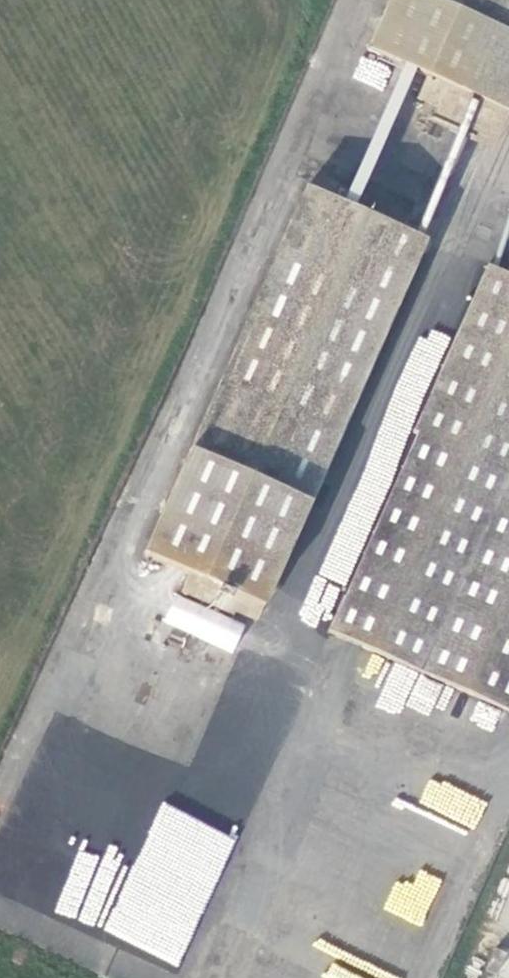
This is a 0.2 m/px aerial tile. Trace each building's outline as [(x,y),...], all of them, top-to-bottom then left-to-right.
[(365,50),(424,77),(416,100),(437,110),(447,87),(508,113),(508,112),(508,0),(387,0),(365,50)] [(365,50),(358,66),(376,98),(411,115),(416,100),(424,77),(365,50)] [(494,152),(508,113),(447,87),(437,110),(429,124),(480,146),(494,152)] [(173,577),(246,610),(423,224),(305,170),(138,538),(181,558),(173,577)] [(406,421),(411,422),(321,620),(507,705),(508,701),(508,278),(478,265),(406,421)]
